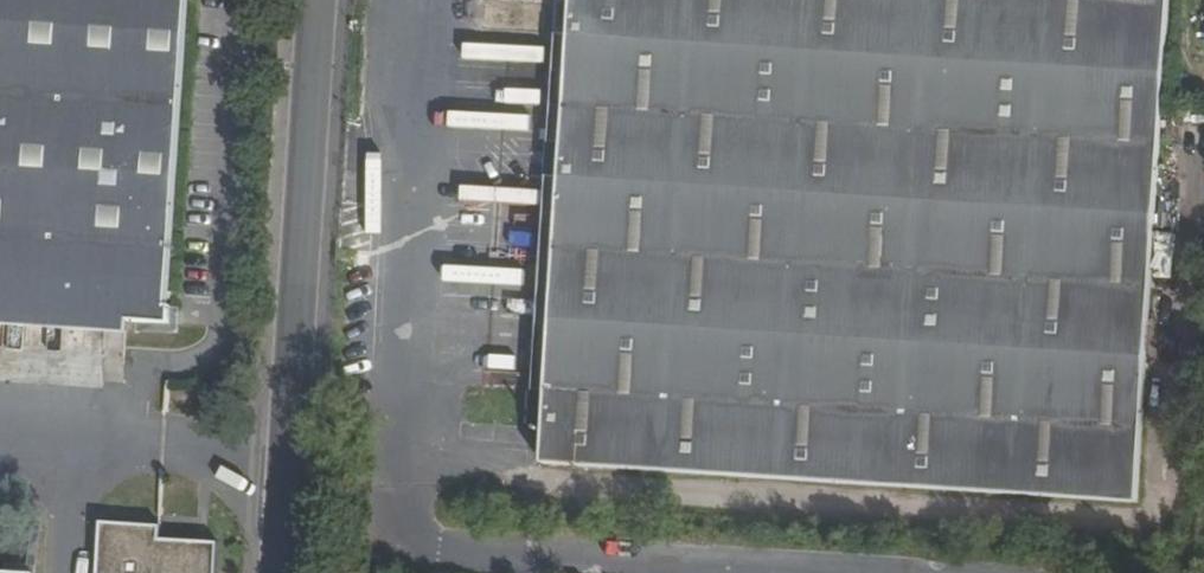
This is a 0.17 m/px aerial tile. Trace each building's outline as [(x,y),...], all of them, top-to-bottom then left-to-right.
[(130,306),(130,310),(169,312),(184,0),(0,0),(0,300),(130,306)] [(1136,490),(1161,0),(570,0),(543,460),(1136,490)] [(215,540),(161,536),(162,520),(100,517),(97,572),(213,572),(215,540)]
